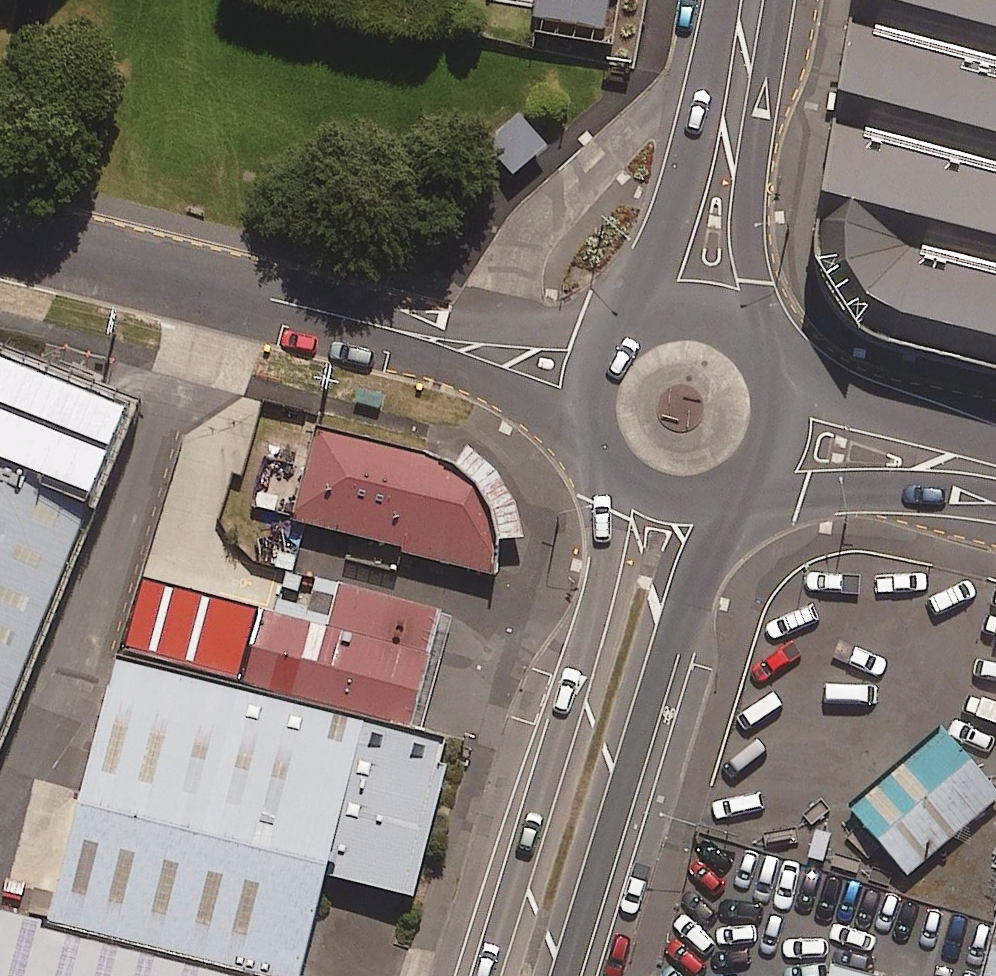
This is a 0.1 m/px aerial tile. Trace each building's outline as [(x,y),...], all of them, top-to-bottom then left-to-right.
[(534,15),(610,27),(615,0),(536,0),(534,15)] [(838,126),(995,167),(995,0),(856,0),(838,126)] [(542,146),(517,115),(482,142),(507,174),(542,146)] [(995,365),(995,167),(838,126),(819,247),(852,311),(905,341),(995,365)] [(88,496),(128,404),(0,353),(0,457),(88,496)] [(415,454),(317,430),(294,517),(396,543),(415,454)] [(422,453),(399,548),(477,567),(496,574),(488,509),(471,487),(422,453)] [(88,496),(0,463),(0,691),(88,496)] [(438,610),(338,583),(326,626),(426,653),(438,610)] [(409,715),(430,656),(263,610),(245,671),(409,715)] [(61,926),(248,975),(307,975),(337,864),(378,712),(136,647),(61,926)] [(467,736),(378,712),(337,864),(426,888),(467,736)] [(943,724),(848,813),(909,877),(995,795),(995,780),(943,724)] [(0,909),(0,975),(248,975),(61,926),(0,909)] [(978,975),(995,975),(995,913),(978,975)]
